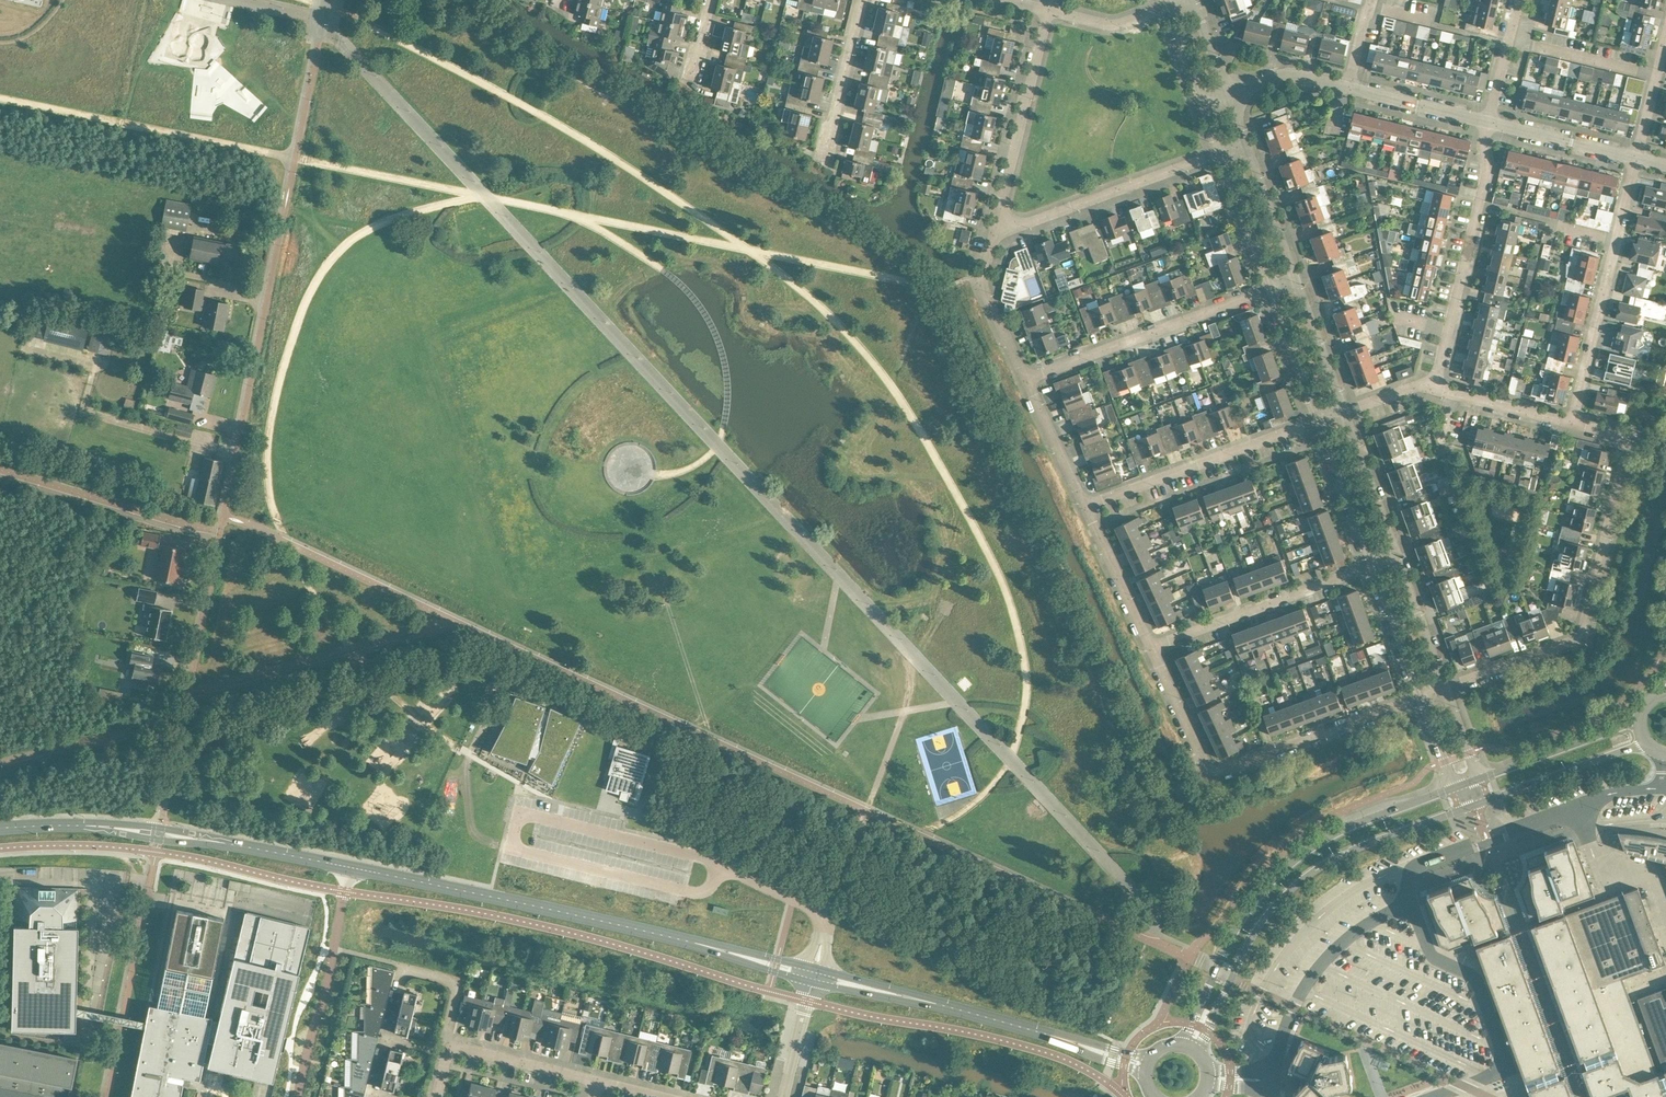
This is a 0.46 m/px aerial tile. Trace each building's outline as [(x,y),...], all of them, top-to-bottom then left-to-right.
[(799,1),(797,8),(805,10),(807,0),(795,0),(799,1)] [(825,7),(827,0),(807,0),(805,10),(811,12),(813,4),(825,7)] [(835,18),(843,19),(847,0),(846,3),(840,1),(840,0),(827,0),(825,7),(837,10),(835,18)] [(1217,5),(1221,17),(1230,14),(1232,13),(1234,19),(1247,14),(1251,11),(1246,7),(1244,0),(1230,0),(1217,5)] [(1307,3),(1310,8),(1322,11),(1324,2),(1317,0),(1308,0),(1307,3)] [(1660,0),(1640,0),(1639,6),(1658,10),(1660,0)] [(923,3),(916,1),(914,8),(921,9),(923,3)] [(1477,1),(1474,12),(1495,17),(1498,6),(1477,1)] [(1551,1),(1548,12),(1568,17),(1571,6),(1551,1)] [(578,2),(575,14),(584,16),(582,22),(584,23),(597,26),(599,26),(604,8),(578,2)] [(680,13),(681,7),(684,7),(665,2),(660,22),(686,28),(689,15),(680,13)] [(1322,11),(1321,15),(1327,16),(1329,9),(1332,10),(1333,4),(1324,2),(1322,11)] [(879,7),(876,19),(903,26),(908,7),(892,3),(890,10),(886,9),(879,7)] [(1358,10),(1333,4),(1332,10),(1331,11),(1356,17),(1358,10)] [(1646,15),(1633,12),(1629,11),(1627,18),(1632,19),(1644,22),(1646,15)] [(1492,29),(1495,17),(1474,12),(1471,24),(1466,23),(1465,29),(1480,33),(1481,27),(1492,29)] [(1565,29),(1568,17),(1548,12),(1545,24),(1556,27),(1554,33),(1562,35),(1566,36),(1569,37),(1570,30),(1565,29)] [(1255,42),(1260,23),(1248,20),(1248,18),(1247,14),(1234,19),(1232,20),(1235,28),(1245,31),(1243,39),(1255,42)] [(974,22),(981,24),(983,17),(976,15),(974,22)] [(632,23),(638,24),(640,17),(634,16),(632,23)] [(1270,35),(1277,36),(1280,23),(1261,18),(1260,23),(1255,42),(1268,45),(1270,35)] [(876,19),(873,32),(880,34),(884,35),(882,41),(898,45),(903,26),(876,19)] [(1393,34),(1404,36),(1408,22),(1396,19),(1393,34)] [(1654,24),(1644,22),(1632,19),(1629,31),(1651,37),(1654,24)] [(755,26),(735,21),(735,22),(736,22),(736,21),(739,22),(737,29),(727,26),(724,39),(743,43),(746,31),(754,33),(755,26)] [(672,44),(673,41),(675,42),(676,41),(675,41),(675,38),(683,40),(684,36),(685,29),(686,28),(660,22),(658,30),(652,29),(649,39),(656,40),(672,44)] [(1405,35),(1416,38),(1419,25),(1408,22),(1404,36),(1405,37),(1405,35)] [(1287,24),(1280,23),(1277,36),(1283,38),(1280,48),(1293,51),(1297,32),(1286,29),(1287,24)] [(1431,28),(1419,25),(1416,38),(1428,41),(1430,32),(1431,28)] [(809,27),(807,34),(815,36),(812,48),(831,52),(834,40),(827,38),(824,37),(825,31),(809,27)] [(996,37),(993,49),(1012,54),(1015,41),(1008,40),(1010,33),(990,28),(988,35),(996,37)] [(1308,44),(1314,45),(1317,32),(1315,31),(1313,30),(1311,29),(1309,28),(1307,28),(1305,28),(1303,28),(1301,28),(1300,28),(1302,33),(1297,32),(1293,51),(1305,54),(1308,44)] [(1624,30),(1621,42),(1638,46),(1648,49),(1651,37),(1629,31),(1624,30)] [(1441,35),(1440,41),(1449,43),(1450,37),(1453,38),(1454,33),(1447,32),(1442,31),(1441,35)] [(1317,57),(1330,61),(1335,41),(1336,38),(1336,37),(1334,35),(1325,33),(1324,33),(1317,32),(1314,45),(1320,47),(1317,57)] [(746,64),(748,57),(751,45),(743,43),(724,39),(721,51),(731,54),(730,60),(746,64)] [(1335,41),(1330,61),(1342,64),(1344,56),(1346,50),(1348,50),(1350,41),(1344,39),(1343,41),(1342,43),(1335,41)] [(654,47),(649,66),(669,77),(672,64),(677,65),(680,52),(671,50),(672,44),(656,40),(654,47)] [(894,64),(898,45),(882,41),(881,47),(870,45),(867,57),(894,64)] [(1621,42),(1619,49),(1637,53),(1638,46),(1621,42)] [(1371,43),(1367,61),(1373,63),(1371,70),(1383,72),(1388,54),(1389,48),(1371,43)] [(828,65),(831,52),(812,48),(809,60),(801,58),(800,65),(819,70),(820,69),(819,69),(819,70),(816,69),(817,62),(828,65)] [(1009,66),(1012,54),(993,49),(990,61),(982,59),(981,66),(1000,71),(1002,64),(1009,66)] [(1395,75),(1406,78),(1411,60),(1405,58),(1407,52),(1401,51),(1399,57),(1395,75)] [(1383,72),(1395,75),(1399,57),(1388,54),(1383,72)] [(1540,59),(1546,60),(1544,70),(1554,73),(1555,67),(1557,67),(1559,59),(1541,54),(1540,59)] [(867,57),(864,70),(871,72),(875,72),(873,79),(889,83),(894,64),(867,57)] [(1560,74),(1567,76),(1570,62),(1559,59),(1557,67),(1562,68),(1560,74)] [(718,64),(714,76),(734,81),(741,83),(744,71),(746,65),(746,64),(730,60),(728,67),(724,66),(718,64)] [(1411,60),(1406,78),(1418,81),(1422,62),(1411,60)] [(1445,68),(1441,87),(1452,89),(1457,71),(1452,70),(1453,65),(1453,63),(1447,61),(1445,68)] [(1418,81),(1429,84),(1434,65),(1422,62),(1418,81)] [(1567,76),(1568,76),(1578,79),(1582,65),(1570,62),(1567,76)] [(805,74),(802,86),(822,90),(825,78),(814,75),(816,69),(819,70),(800,65),(798,72),(805,74)] [(1429,84),(1441,87),(1445,68),(1434,65),(1429,84)] [(1578,79),(1590,81),(1593,67),(1582,65),(1578,79)] [(986,75),(983,87),(1003,92),(1006,79),(999,77),(1000,71),(981,66),(979,73),(986,75)] [(1452,89),(1464,92),(1469,69),(1458,66),(1457,71),(1452,89)] [(1602,81),(1604,75),(1605,70),(1593,67),(1590,81),(1595,83),(1596,76),(1603,77),(1602,81)] [(1475,95),(1477,88),(1481,72),(1469,69),(1464,92),(1475,95)] [(1602,81),(1614,84),(1616,73),(1605,70),(1604,75),(1602,81)] [(1488,73),(1481,72),(1477,88),(1484,90),(1488,73)] [(1616,73),(1614,84),(1620,86),(1623,75),(1616,73)] [(714,76),(711,89),(718,91),(722,91),(720,98),(717,97),(717,96),(717,97),(716,97),(715,104),(725,106),(727,100),(732,101),(738,102),(743,83),(741,83),(734,81),(714,76)] [(1642,95),(1646,80),(1628,76),(1624,93),(1632,95),(1633,93),(1642,95)] [(858,95),(877,100),(888,102),(890,90),(887,90),(889,83),(873,79),(871,85),(861,83),(858,95)] [(788,95),(787,102),(803,106),(804,99),(808,100),(819,103),(822,90),(802,86),(791,83),(788,95)] [(973,97),(971,104),(991,109),(993,102),(1000,104),(1003,92),(983,87),(976,85),(973,97)] [(1522,109),(1534,112),(1539,92),(1528,89),(1528,87),(1521,85),(1518,98),(1524,99),(1522,109)] [(1539,92),(1534,112),(1545,114),(1550,94),(1544,93),(1545,86),(1540,85),(1539,92)] [(1545,114),(1557,117),(1562,97),(1550,94),(1545,114)] [(858,95),(855,108),(865,110),(869,111),(867,117),(884,121),(885,115),(874,112),(877,100),(858,95)] [(1557,117),(1568,120),(1573,100),(1562,97),(1557,117)] [(1568,120),(1580,123),(1585,103),(1573,100),(1568,120)] [(785,109),(782,121),(790,123),(809,127),(812,115),(805,113),(801,112),(803,106),(787,102),(785,109)] [(1580,123),(1591,126),(1596,106),(1585,103),(1580,123)] [(990,115),(991,109),(971,104),(970,111),(967,123),(974,125),(994,129),(997,117),(990,115)] [(1608,108),(1596,106),(1591,126),(1603,128),(1608,108)] [(1264,130),(1268,142),(1289,134),(1288,133),(1294,131),(1285,107),(1271,112),(1276,125),(1264,130)] [(1603,128),(1614,131),(1619,111),(1608,108),(1603,128)] [(1630,114),(1619,111),(1614,131),(1626,134),(1629,123),(1635,125),(1639,111),(1631,109),(1630,114)] [(1360,141),(1361,134),(1366,116),(1354,113),(1348,138),(1360,141)] [(1378,118),(1366,116),(1361,134),(1373,136),(1378,118)] [(1373,136),(1385,139),(1389,121),(1385,120),(1385,118),(1379,116),(1378,116),(1378,118),(1373,136)] [(855,121),(852,134),(872,139),(875,127),(882,128),(884,121),(867,117),(866,124),(862,123),(855,121)] [(1401,124),(1389,121),(1385,139),(1384,144),(1395,146),(1401,124)] [(806,140),(809,127),(790,123),(787,135),(783,134),(780,140),(795,148),(800,138),(806,140)] [(962,142),(982,147),(984,140),(990,142),(994,129),(974,125),(967,123),(966,123),(962,142)] [(1406,153),(1406,152),(1408,145),(1413,127),(1401,124),(1395,146),(1395,150),(1406,153)] [(1406,152),(1418,155),(1424,130),(1413,127),(1408,145),(1406,152)] [(1418,155),(1418,156),(1430,159),(1430,158),(1436,133),(1424,130),(1418,155)] [(1436,133),(1430,158),(1441,160),(1448,136),(1436,133)] [(852,134),(849,146),(856,148),(860,149),(858,155),(874,159),(876,152),(869,151),(872,139),(852,134)] [(1285,149),(1287,156),(1303,150),(1301,151),(1296,138),(1291,140),(1289,134),(1268,142),(1273,154),(1285,149)] [(1448,136),(1441,160),(1453,163),(1459,138),(1448,136)] [(1459,138),(1453,163),(1465,166),(1467,159),(1471,141),(1459,138)] [(965,163),(984,167),(987,155),(980,153),(982,147),(962,142),(960,149),(968,150),(965,163)] [(1505,167),(1501,166),(1499,176),(1515,180),(1517,172),(1521,154),(1516,152),(1517,151),(1511,149),(1510,151),(1509,150),(1505,167)] [(1303,150),(1287,156),(1290,155),(1292,161),(1280,166),(1284,178),(1304,170),(1302,164),(1308,162),(1303,150)] [(1517,172),(1529,175),(1533,156),(1521,154),(1517,172)] [(842,161),(840,169),(843,170),(843,172),(862,177),(861,181),(870,183),(874,167),(879,168),(881,161),(874,159),(858,155),(856,162),(853,161),(846,159),(845,162),(842,161)] [(1529,175),(1527,183),(1539,186),(1546,159),(1533,156),(1529,175)] [(1546,159),(1539,186),(1551,189),(1558,162),(1546,159)] [(953,180),(973,185),(974,178),(981,180),(984,167),(965,163),(957,161),(954,173),(953,180)] [(1563,192),(1565,184),(1570,165),(1558,162),(1551,189),(1551,191),(1563,194),(1563,192)] [(1577,187),(1582,168),(1570,165),(1565,184),(1563,192),(1575,195),(1576,194),(1577,187)] [(1301,186),(1303,192),(1319,186),(1317,187),(1314,180),(1315,177),(1313,170),(1310,168),(1304,170),(1284,178),(1288,190),(1301,186)] [(1389,173),(1388,177),(1399,180),(1401,175),(1402,171),(1390,168),(1389,172),(1389,173)] [(1594,171),(1582,168),(1577,187),(1576,194),(1588,197),(1594,171)] [(1588,197),(1600,200),(1606,174),(1605,174),(1605,172),(1599,170),(1599,173),(1594,171),(1588,197)] [(1204,189),(1185,196),(1190,212),(1210,205),(1212,211),(1223,207),(1211,173),(1199,177),(1204,189)] [(1605,201),(1607,194),(1614,196),(1615,193),(1619,177),(1606,174),(1600,200),(1605,201)] [(956,200),(975,205),(978,193),(971,191),(973,185),(953,180),(948,199),(956,200)] [(1449,180),(1447,187),(1446,192),(1458,194),(1460,187),(1454,186),(1455,182),(1449,180)] [(1642,202),(1665,208),(1665,183),(1662,182),(1660,190),(1646,186),(1642,202)] [(1325,184),(1319,186),(1303,192),(1305,191),(1308,198),(1295,202),(1300,214),(1325,205),(1331,203),(1325,184)] [(1363,185),(1356,187),(1358,194),(1365,191),(1363,185)] [(1426,189),(1423,201),(1449,207),(1452,195),(1426,189)] [(1509,202),(1518,205),(1521,193),(1512,191),(1510,199),(1509,202)] [(1171,194),(1156,200),(1164,221),(1172,218),(1175,226),(1190,221),(1185,205),(1176,209),(1171,194)] [(1494,195),(1492,203),(1508,207),(1509,202),(1510,199),(1494,195)] [(943,218),(963,223),(965,216),(972,218),(975,205),(956,200),(948,199),(943,218)] [(166,200),(161,226),(186,231),(191,204),(166,200)] [(1422,200),(1419,212),(1422,213),(1447,219),(1449,207),(1423,201),(1422,200)] [(1142,205),(1130,209),(1134,220),(1135,219),(1139,231),(1140,231),(1142,238),(1155,234),(1153,229),(1161,227),(1154,209),(1144,212),(1142,205)] [(1325,205),(1300,214),(1304,226),(1316,222),(1319,228),(1334,222),(1332,223),(1328,211),(1325,205)] [(1534,205),(1532,213),(1545,216),(1546,208),(1534,205)] [(1574,223),(1581,224),(1584,212),(1577,210),(1574,223)] [(1651,210),(1649,217),(1639,215),(1635,231),(1665,238),(1665,236),(1665,214),(1651,210)] [(1581,224),(1587,226),(1593,227),(1595,219),(1589,218),(1590,213),(1584,212),(1581,224)] [(1419,224),(1426,226),(1444,231),(1447,219),(1422,213),(1419,224)] [(1102,219),(1109,239),(1124,234),(1123,232),(1129,230),(1125,217),(1118,219),(1116,214),(1102,219)] [(1520,225),(1522,226),(1524,217),(1510,214),(1508,220),(1502,219),(1500,225),(1498,224),(1497,229),(1518,234),(1520,225)] [(1595,219),(1593,227),(1600,229),(1606,231),(1609,231),(1611,223),(1601,220),(1602,218),(1596,216),(1595,219)] [(1544,231),(1546,223),(1524,217),(1522,226),(1544,231)] [(1311,238),(1315,250),(1336,243),(1334,237),(1339,235),(1334,222),(1319,228),(1321,228),(1323,234),(1311,238)] [(1069,231),(1076,251),(1089,246),(1095,263),(1109,258),(1102,237),(1099,238),(1093,223),(1069,231)] [(1416,236),(1423,238),(1441,242),(1444,231),(1426,226),(1419,224),(1416,236)] [(1498,234),(1497,240),(1515,244),(1518,234),(1497,229),(1496,234),(1498,234)] [(963,230),(961,240),(968,242),(971,231),(963,230)] [(1204,231),(1198,233),(1201,239),(1207,237),(1204,231)] [(1205,253),(1208,260),(1224,254),(1222,248),(1232,244),(1228,232),(1210,238),(1214,250),(1205,253)] [(193,237),(189,259),(217,264),(219,257),(238,261),(241,246),(221,242),(193,237)] [(1423,238),(1420,249),(1438,254),(1441,242),(1423,238)] [(1639,238),(1637,244),(1637,247),(1633,246),(1630,259),(1638,261),(1638,260),(1655,264),(1660,243),(1639,238)] [(1059,260),(1058,258),(1069,253),(1065,242),(1054,246),(1051,239),(1036,245),(1038,250),(1031,252),(1036,266),(1043,264),(1043,265),(1059,260)] [(1385,241),(1385,240),(1380,241),(1382,252),(1391,255),(1393,243),(1385,241)] [(1515,244),(1497,240),(1495,245),(1493,244),(1492,249),(1513,254),(1515,244)] [(1336,243),(1315,250),(1320,262),(1332,258),(1334,264),(1332,265),(1353,257),(1351,251),(1345,253),(1343,247),(1338,249),(1336,243)] [(1165,244),(1158,247),(1161,254),(1168,251),(1165,244)] [(1548,258),(1551,245),(1544,244),(1541,257),(1548,258)] [(1002,288),(1004,289),(1001,299),(1002,299),(1002,301),(1003,302),(1004,302),(1006,303),(1004,308),(1004,309),(1005,310),(1005,311),(1006,312),(1007,312),(1016,308),(1015,306),(1019,292),(1015,291),(1017,283),(1019,278),(1036,272),(1027,247),(1015,251),(1017,258),(1013,260),(1013,261),(1011,261),(1009,268),(1007,267),(1002,288)] [(1568,263),(1596,270),(1599,257),(1581,253),(1581,249),(1580,249),(1576,248),(1572,247),(1568,263)] [(1420,249),(1417,261),(1435,266),(1438,254),(1420,249)] [(1517,255),(1513,254),(1492,249),(1491,254),(1493,254),(1492,260),(1510,264),(1515,265),(1516,259),(1517,255)] [(1385,267),(1390,266),(1392,265),(1394,255),(1391,255),(1382,252),(1385,267)] [(1219,263),(1224,275),(1241,268),(1237,256),(1226,260),(1224,254),(1208,260),(1210,267),(1219,263)] [(1170,255),(1163,257),(1167,267),(1171,265),(1173,262),(1170,255)] [(1322,276),(1327,288),(1347,281),(1345,275),(1351,273),(1348,267),(1356,264),(1353,257),(1332,265),(1335,272),(1322,276)] [(1409,272),(1414,273),(1432,277),(1435,278),(1436,271),(1434,271),(1435,266),(1417,261),(1409,259),(1407,271),(1409,272)] [(1488,264),(1487,269),(1508,275),(1510,264),(1492,260),(1491,265),(1488,264)] [(1546,260),(1544,270),(1551,272),(1553,262),(1546,260)] [(1566,284),(1580,287),(1582,281),(1593,283),(1596,270),(1568,263),(1568,264),(1566,263),(1566,264),(1567,264),(1566,277),(1568,277),(1567,280),(1566,284)] [(1622,293),(1636,297),(1642,298),(1647,279),(1651,280),(1654,270),(1639,267),(1637,275),(1627,273),(1622,293)] [(1246,281),(1241,268),(1224,275),(1226,282),(1228,287),(1226,287),(1228,292),(1234,290),(1232,285),(1246,281)] [(1134,269),(1127,271),(1129,277),(1136,274),(1134,269)] [(1182,275),(1171,279),(1178,297),(1185,295),(1186,298),(1197,294),(1194,286),(1188,269),(1180,272),(1182,275)] [(1508,275),(1487,269),(1486,274),(1488,275),(1487,280),(1505,285),(1508,275)] [(1380,272),(1372,275),(1375,284),(1383,281),(1380,272)] [(1406,283),(1411,284),(1430,289),(1432,277),(1414,273),(1409,272),(1406,283)] [(1065,275),(1055,279),(1060,292),(1070,289),(1083,283),(1081,277),(1067,282),(1066,278),(1065,275)] [(1120,276),(1113,279),(1115,285),(1123,282),(1120,276)] [(1171,300),(1178,297),(1171,279),(1160,283),(1159,279),(1152,282),(1161,308),(1172,304),(1171,300)] [(1210,280),(1194,286),(1197,294),(1200,302),(1207,299),(1216,296),(1210,280)] [(1486,291),(1484,297),(1508,303),(1509,297),(1510,297),(1512,287),(1505,285),(1487,280),(1486,286),(1483,285),(1482,290),(1486,291)] [(1344,303),(1360,297),(1364,296),(1364,295),(1369,292),(1365,284),(1355,285),(1350,287),(1347,281),(1327,288),(1331,300),(1344,296),(1346,302),(1344,303)] [(1135,292),(1142,310),(1149,308),(1150,312),(1161,308),(1152,282),(1144,285),(1146,288),(1135,292)] [(1427,301),(1430,289),(1411,284),(1409,296),(1427,301)] [(1561,304),(1567,305),(1586,310),(1589,297),(1578,294),(1580,287),(1566,284),(1561,304)] [(207,300),(202,299),(203,290),(188,287),(185,307),(205,311),(204,315),(206,315),(204,326),(222,330),(225,317),(227,317),(229,304),(207,300)] [(1080,288),(1074,291),(1076,298),(1083,296),(1080,288)] [(1135,313),(1142,310),(1135,292),(1124,296),(1123,293),(1116,295),(1125,321),(1136,317),(1135,313)] [(1099,306),(1106,324),(1113,321),(1114,325),(1125,321),(1116,295),(1109,298),(1110,302),(1099,306)] [(1334,314),(1338,326),(1359,318),(1357,312),(1362,310),(1358,298),(1360,297),(1344,303),(1346,310),(1334,314)] [(1479,302),(1478,307),(1480,308),(1479,313),(1503,319),(1504,320),(1508,303),(1484,297),(1483,303),(1479,302)] [(1620,302),(1616,318),(1636,323),(1638,314),(1645,316),(1657,319),(1661,302),(1642,298),(1636,297),(1634,305),(1620,302)] [(1025,327),(1027,334),(1050,326),(1046,313),(1057,309),(1053,300),(1022,311),(1027,326),(1025,327)] [(1558,317),(1556,324),(1570,327),(1572,320),(1583,323),(1586,310),(1567,305),(1561,304),(1557,303),(1557,316),(1558,317)] [(1099,326),(1106,324),(1099,306),(1089,309),(1087,306),(1080,308),(1089,334),(1100,330),(1099,326)] [(1249,310),(1232,316),(1233,317),(1234,318),(1236,319),(1237,320),(1239,320),(1240,321),(1245,333),(1263,326),(1258,314),(1256,315),(1252,316),(1249,310)] [(1474,323),(1495,328),(1500,329),(1502,327),(1504,322),(1503,319),(1479,313),(1478,319),(1475,318),(1474,323)] [(40,316),(35,336),(44,338),(46,330),(54,332),(57,319),(50,317),(49,319),(40,316)] [(1359,318),(1338,326),(1343,338),(1355,333),(1357,340),(1358,340),(1369,336),(1371,335),(1367,322),(1361,324),(1359,318)] [(1221,335),(1216,322),(1208,325),(1211,332),(1213,338),(1221,335)] [(1548,322),(1546,329),(1554,330),(1555,324),(1548,322)] [(94,329),(88,350),(110,356),(118,328),(96,323),(94,329)] [(1495,328),(1474,323),(1473,328),(1475,328),(1474,334),(1492,338),(1495,328)] [(1560,332),(1557,345),(1576,350),(1580,337),(1569,334),(1570,327),(1556,324),(1554,331),(1560,332)] [(1639,347),(1644,344),(1641,340),(1640,340),(1643,329),(1623,324),(1621,332),(1618,331),(1617,337),(1614,336),(1611,348),(1622,350),(1622,351),(1626,352),(1626,351),(1637,354),(1639,347)] [(1055,338),(1050,326),(1027,334),(1030,342),(1033,341),(1038,355),(1049,351),(1070,343),(1066,334),(1055,338)] [(1243,346),(1245,353),(1258,348),(1256,342),(1267,338),(1263,326),(1245,333),(1249,344),(1243,346)] [(1201,340),(1195,343),(1201,361),(1212,357),(1213,361),(1220,358),(1213,338),(1211,332),(1200,336),(1201,340)] [(1470,338),(1469,343),(1490,348),(1492,338),(1474,334),(1473,339),(1470,338)] [(1345,352),(1350,364),(1371,356),(1368,350),(1374,348),(1369,336),(1355,341),(1358,347),(1345,352)] [(1419,341),(1398,336),(1401,343),(1421,348),(1422,342),(1419,341)] [(180,350),(182,338),(168,337),(167,348),(180,350)] [(1522,337),(1520,346),(1526,347),(1527,345),(1535,347),(1537,341),(1522,337)] [(1186,342),(1175,346),(1185,371),(1192,368),(1190,365),(1201,361),(1195,343),(1187,345),(1186,342)] [(1546,363),(1560,367),(1562,360),(1573,363),(1576,350),(1557,345),(1547,342),(1550,350),(1546,363)] [(1496,350),(1490,348),(1469,343),(1468,348),(1470,349),(1469,354),(1487,359),(1493,360),(1496,350)] [(1165,353),(1158,356),(1165,374),(1176,370),(1177,374),(1185,371),(1175,346),(1164,350),(1165,353)] [(1254,358),(1258,369),(1276,363),(1271,350),(1261,354),(1258,348),(1245,353),(1242,354),(1245,361),(1254,358)] [(1606,371),(1604,379),(1630,385),(1632,377),(1634,367),(1636,359),(1610,353),(1608,361),(1617,363),(1617,365),(1616,365),(1615,365),(1614,365),(1614,366),(1613,366),(1613,367),(1613,368),(1613,369),(1614,370),(1615,370),(1615,371),(1615,373),(1606,371)] [(1350,364),(1354,375),(1375,368),(1373,362),(1378,360),(1376,354),(1371,356),(1350,364)] [(1465,359),(1464,364),(1485,369),(1490,370),(1491,370),(1493,360),(1487,359),(1469,354),(1468,359),(1465,359)] [(1150,355),(1139,359),(1148,384),(1156,382),(1154,378),(1165,374),(1158,356),(1151,358),(1150,355)] [(1130,366),(1122,369),(1129,387),(1140,383),(1141,387),(1148,384),(1139,359),(1128,363),(1130,366)] [(1230,359),(1223,362),(1225,368),(1229,367),(1231,363),(1230,359)] [(1256,383),(1259,390),(1272,385),(1269,379),(1280,375),(1276,363),(1258,369),(1262,381),(1256,383)] [(1543,377),(1541,383),(1567,390),(1570,376),(1559,374),(1560,367),(1546,363),(1545,370),(1539,369),(1539,373),(1541,376),(1543,377)] [(1469,376),(1468,382),(1480,385),(1485,369),(1464,364),(1463,368),(1465,369),(1464,375),(1469,376)] [(1399,380),(1414,374),(1411,366),(1396,372),(1399,380)] [(1119,391),(1129,387),(1122,369),(1116,372),(1114,368),(1103,372),(1112,397),(1120,395),(1119,391)] [(1371,383),(1373,390),(1387,385),(1382,372),(1377,374),(1375,368),(1354,375),(1359,387),(1371,383)] [(173,383),(169,398),(191,404),(190,409),(202,412),(206,395),(212,390),(215,376),(198,371),(193,389),(173,383)] [(1078,382),(1082,381),(1079,373),(1054,383),(1058,394),(1062,393),(1064,400),(1082,392),(1078,382)] [(1512,376),(1508,392),(1515,394),(1519,378),(1512,376)] [(1555,404),(1556,401),(1563,403),(1567,390),(1541,383),(1540,383),(1535,399),(1555,404)] [(1265,408),(1271,405),(1289,399),(1285,387),(1274,391),(1272,385),(1259,390),(1265,408)] [(1230,387),(1222,390),(1224,395),(1232,392),(1230,387)] [(1594,409),(1615,414),(1618,402),(1628,405),(1631,393),(1608,388),(1607,394),(1598,392),(1594,409)] [(1082,392),(1064,400),(1067,407),(1063,408),(1067,419),(1071,418),(1092,409),(1090,402),(1086,404),(1082,392)] [(1234,429),(1245,425),(1236,399),(1228,402),(1229,406),(1219,410),(1226,428),(1232,425),(1234,429)] [(1289,399),(1271,405),(1275,417),(1262,422),(1265,429),(1285,422),(1283,415),(1293,411),(1289,399)] [(125,400),(123,407),(132,410),(134,403),(125,400)] [(1111,402),(1105,405),(1107,411),(1114,408),(1111,402)] [(168,422),(192,424),(194,411),(170,408),(168,422)] [(1092,409),(1071,418),(1075,428),(1079,427),(1081,434),(1099,427),(1095,417),(1099,415),(1096,408),(1092,409)] [(1218,430),(1226,428),(1219,410),(1208,414),(1207,410),(1200,413),(1209,438),(1220,434),(1218,430)] [(1146,411),(1140,413),(1142,419),(1148,417),(1146,411)] [(1209,438),(1200,413),(1192,415),(1194,419),(1183,423),(1190,441),(1197,438),(1198,442),(1209,438)] [(1382,431),(1375,434),(1379,447),(1404,438),(1400,426),(1408,423),(1407,421),(1406,417),(1405,415),(1384,423),(1386,430),(1382,431)] [(1183,444),(1190,441),(1183,423),(1172,427),(1171,423),(1164,426),(1173,451),(1184,447),(1183,444)] [(1483,430),(1464,425),(1462,433),(1466,444),(1473,445),(1472,452),(1482,455),(1489,428),(1484,427),(1483,430)] [(1173,451),(1164,426),(1157,428),(1158,432),(1147,436),(1154,454),(1161,452),(1162,455),(1173,451)] [(1099,427),(1081,434),(1084,441),(1080,442),(1084,454),(1109,443),(1107,437),(1103,438),(1099,427)] [(1482,455),(1493,457),(1498,433),(1493,432),(1494,430),(1489,428),(1482,455)] [(1504,434),(1498,433),(1493,457),(1503,460),(1509,433),(1504,432),(1504,434)] [(1503,460),(1513,462),(1519,438),(1514,437),(1514,435),(1509,433),(1503,460)] [(1545,445),(1539,443),(1535,461),(1545,464),(1544,468),(1551,470),(1556,449),(1560,434),(1553,433),(1550,443),(1545,442),(1545,445)] [(1556,449),(1563,451),(1567,436),(1560,434),(1556,449)] [(1404,438),(1379,447),(1384,459),(1395,455),(1398,461),(1419,453),(1417,447),(1417,446),(1415,447),(1411,435),(1404,438)] [(1147,457),(1154,454),(1147,436),(1137,440),(1135,436),(1128,439),(1137,464),(1148,460),(1147,457)] [(1524,440),(1519,438),(1513,462),(1523,465),(1530,438),(1525,437),(1524,440)] [(1533,467),(1535,461),(1539,443),(1534,442),(1534,440),(1530,438),(1523,465),(1533,467)] [(1578,439),(1576,445),(1578,447),(1581,448),(1579,457),(1596,461),(1599,462),(1607,464),(1610,452),(1598,449),(1599,444),(1578,439)] [(1109,443),(1084,454),(1088,464),(1092,463),(1094,470),(1112,463),(1108,452),(1112,451),(1109,443)] [(1388,472),(1393,484),(1418,475),(1413,464),(1422,461),(1419,453),(1398,461),(1400,468),(1388,472)] [(204,457),(199,479),(192,478),(188,498),(195,499),(194,501),(213,505),(223,461),(204,457)] [(1291,476),(1310,468),(1306,457),(1281,466),(1284,473),(1289,471),(1291,476)] [(1594,468),(1596,461),(1579,457),(1577,464),(1584,466),(1581,478),(1603,483),(1606,471),(1594,468)] [(1112,463),(1094,470),(1097,477),(1093,478),(1097,489),(1103,487),(1123,480),(1120,472),(1116,474),(1112,463)] [(1313,476),(1310,468),(1291,476),(1293,481),(1288,483),(1290,490),(1316,480),(1314,476),(1313,476)] [(1418,475),(1393,484),(1398,497),(1409,492),(1411,499),(1438,489),(1436,484),(1430,484),(1422,487),(1418,475)] [(1572,488),(1570,495),(1587,499),(1588,492),(1600,495),(1600,493),(1604,493),(1606,486),(1603,484),(1603,483),(1581,478),(1579,490),(1572,488)] [(1251,479),(1239,483),(1247,502),(1252,501),(1254,506),(1260,503),(1251,479)] [(1317,485),(1316,480),(1290,490),(1293,496),(1298,494),(1300,499),(1319,492),(1317,485)] [(1232,485),(1227,486),(1237,512),(1243,510),(1241,504),(1247,502),(1239,483),(1232,486),(1232,485)] [(1223,489),(1216,492),(1223,511),(1228,509),(1230,514),(1237,512),(1227,486),(1223,488),(1223,489)] [(1402,510),(1407,522),(1432,513),(1427,501),(1436,498),(1440,495),(1438,489),(1411,499),(1414,506),(1402,510)] [(1216,492),(1204,496),(1213,521),(1219,518),(1217,513),(1223,511),(1216,492)] [(1324,504),(1319,492),(1300,499),(1302,505),(1297,507),(1299,514),(1324,504)] [(1585,506),(1587,499),(1570,495),(1568,502),(1576,504),(1573,516),(1594,521),(1597,509),(1585,506)] [(1197,498),(1185,503),(1192,522),(1198,520),(1200,525),(1206,523),(1197,498)] [(1187,524),(1192,522),(1185,503),(1173,507),(1182,532),(1189,529),(1187,524)] [(1332,522),(1328,510),(1303,519),(1306,526),(1311,524),(1313,529),(1332,522)] [(1432,513),(1407,522),(1411,534),(1423,530),(1425,537),(1447,529),(1452,527),(1451,523),(1444,522),(1436,525),(1432,513)] [(1267,516),(1264,521),(1265,524),(1273,522),(1270,515),(1267,516)] [(1591,533),(1594,521),(1573,516),(1570,527),(1563,526),(1561,533),(1577,537),(1579,530),(1591,533)] [(1115,528),(1120,539),(1139,531),(1137,525),(1142,523),(1139,517),(1115,528)] [(1261,519),(1255,521),(1257,527),(1263,525),(1261,519)] [(1335,529),(1332,522),(1313,529),(1315,535),(1310,537),(1312,543),(1338,534),(1336,529),(1335,529)] [(1416,548),(1421,560),(1445,551),(1441,539),(1450,536),(1454,531),(1452,527),(1447,529),(1425,537),(1428,543),(1416,548)] [(1139,531),(1120,539),(1124,546),(1123,547),(1125,551),(1150,540),(1147,534),(1142,536),(1139,531)] [(162,549),(156,579),(161,581),(162,583),(169,585),(171,582),(177,584),(179,572),(182,572),(184,562),(181,561),(184,549),(163,545),(158,544),(160,536),(143,532),(140,545),(162,549)] [(1563,553),(1584,558),(1587,547),(1576,544),(1577,537),(1561,533),(1559,540),(1558,544),(1559,546),(1565,547),(1563,553)] [(1176,535),(1170,538),(1172,542),(1181,538),(1179,534),(1176,535)] [(1339,538),(1338,534),(1312,543),(1314,549),(1319,547),(1322,553),(1341,546),(1338,538),(1339,538)] [(1128,555),(1131,562),(1150,554),(1148,548),(1153,546),(1150,540),(1125,551),(1127,556),(1128,555)] [(1323,558),(1318,560),(1321,567),(1327,564),(1345,558),(1341,546),(1322,553),(1323,558)] [(1437,568),(1439,575),(1461,567),(1458,559),(1450,563),(1445,551),(1421,560),(1425,572),(1437,568)] [(1584,560),(1584,558),(1563,553),(1561,553),(1559,560),(1557,559),(1556,559),(1555,559),(1555,560),(1554,560),(1554,561),(1551,570),(1568,575),(1570,568),(1581,570),(1582,568),(1585,568),(1586,561),(1584,560)] [(1150,554),(1131,562),(1137,574),(1160,563),(1157,556),(1152,559),(1150,554)] [(1275,563),(1269,565),(1277,584),(1289,580),(1279,555),(1273,558),(1275,563)] [(1269,587),(1277,584),(1269,565),(1264,567),(1262,562),(1256,564),(1265,589),(1269,588),(1269,587)] [(1435,598),(1459,589),(1455,577),(1477,569),(1474,562),(1461,567),(1439,575),(1442,581),(1430,585),(1435,598)] [(1251,571),(1245,573),(1253,593),(1260,590),(1260,591),(1265,589),(1256,564),(1249,566),(1251,571)] [(1137,581),(1143,592),(1161,583),(1159,579),(1164,576),(1161,570),(1137,581)] [(1241,597),(1253,593),(1245,573),(1240,575),(1238,570),(1232,573),(1241,597)] [(1566,581),(1568,575),(1551,570),(1550,578),(1557,579),(1554,591),(1575,596),(1578,584),(1566,581)] [(1221,583),(1215,584),(1222,604),(1234,600),(1225,575),(1219,577),(1221,583)] [(1210,608),(1222,604),(1215,584),(1210,587),(1208,581),(1201,584),(1210,608)] [(1164,589),(1161,583),(1143,592),(1146,600),(1145,600),(1147,604),(1172,593),(1169,587),(1164,589)] [(136,600),(145,602),(143,609),(150,610),(144,636),(165,640),(171,610),(151,606),(152,603),(155,604),(157,592),(139,588),(136,600)] [(1459,589),(1435,598),(1439,610),(1451,606),(1453,613),(1458,611),(1465,609),(1475,605),(1483,602),(1480,594),(1464,600),(1459,589)] [(1339,596),(1332,599),(1335,606),(1340,604),(1342,609),(1361,602),(1357,590),(1339,596)] [(1548,602),(1546,608),(1558,618),(1561,605),(1572,608),(1575,596),(1554,591),(1551,603),(1548,602)] [(1150,608),(1153,615),(1172,607),(1170,601),(1175,599),(1172,593),(1147,604),(1149,609),(1150,608)] [(1364,609),(1361,602),(1342,609),(1344,614),(1339,616),(1341,623),(1367,613),(1365,609),(1364,609)] [(1175,612),(1172,607),(1153,615),(1159,627),(1183,616),(1180,609),(1175,612)] [(1539,607),(1528,611),(1530,618),(1538,638),(1549,634),(1545,623),(1558,618),(1546,608),(1540,610),(1539,607)] [(1303,608),(1291,612),(1299,632),(1304,630),(1306,635),(1312,633),(1303,608)] [(1465,609),(1458,611),(1460,619),(1467,616),(1465,609)] [(1284,614),(1279,616),(1289,641),(1295,639),(1293,634),(1299,632),(1291,612),(1284,615),(1284,614)] [(1368,618),(1367,613),(1341,623),(1343,629),(1349,627),(1351,633),(1370,625),(1368,618)] [(1526,642),(1538,638),(1530,618),(1522,621),(1520,616),(1517,614),(1509,617),(1515,634),(1522,631),(1526,642)] [(1275,619),(1268,621),(1275,641),(1280,639),(1282,644),(1289,641),(1279,616),(1274,618),(1275,619)] [(1509,636),(1515,634),(1509,617),(1502,620),(1491,624),(1501,651),(1513,647),(1509,636)] [(1260,623),(1256,625),(1265,650),(1271,648),(1269,643),(1275,641),(1268,621),(1260,624),(1260,623)] [(1491,624),(1473,631),(1479,647),(1486,645),(1490,656),(1501,651),(1491,624)] [(1244,630),(1251,649),(1257,647),(1259,652),(1265,650),(1256,625),(1251,626),(1251,627),(1244,630)] [(1375,638),(1370,625),(1351,633),(1353,638),(1347,640),(1350,647),(1375,638)] [(1244,630),(1232,634),(1241,659),(1248,656),(1246,651),(1251,649),(1244,630)] [(1445,638),(1444,638),(1453,661),(1462,658),(1464,665),(1466,665),(1468,667),(1475,665),(1475,661),(1476,661),(1473,652),(1472,649),(1479,647),(1473,631),(1466,633),(1467,635),(1469,640),(1458,644),(1456,639),(1454,634),(1445,638)] [(1376,652),(1373,645),(1367,647),(1369,654),(1376,652)] [(1181,671),(1200,662),(1198,657),(1203,655),(1200,648),(1176,659),(1181,671)] [(1364,648),(1357,651),(1360,659),(1367,656),(1364,648)] [(133,651),(130,665),(135,666),(133,677),(137,678),(135,686),(147,688),(148,680),(156,682),(157,682),(160,665),(151,663),(152,661),(148,661),(150,655),(153,656),(153,655),(133,651)] [(1325,654),(1316,658),(1319,664),(1328,661),(1325,654)] [(1311,659),(1299,664),(1301,670),(1314,666),(1311,659)] [(1248,660),(1241,663),(1247,680),(1262,674),(1257,663),(1250,665),(1248,660)] [(1200,662),(1181,671),(1185,678),(1184,678),(1186,683),(1211,671),(1208,665),(1203,667),(1200,662)] [(1387,664),(1380,667),(1382,672),(1377,674),(1384,693),(1396,689),(1387,664)] [(1211,671),(1186,683),(1188,687),(1189,687),(1192,694),(1211,685),(1209,680),(1214,677),(1211,671)] [(1376,696),(1384,693),(1377,674),(1371,676),(1369,671),(1363,673),(1372,699),(1377,697),(1376,696)] [(1372,699),(1363,673),(1356,675),(1358,681),(1353,683),(1360,702),(1367,699),(1368,700),(1372,699)] [(1243,677),(1236,680),(1239,686),(1245,683),(1243,677)] [(1352,705),(1360,702),(1353,683),(1348,685),(1346,679),(1339,682),(1348,707),(1352,705)] [(1323,694),(1327,705),(1330,713),(1342,709),(1333,684),(1326,687),(1328,692),(1323,694)] [(1211,685),(1192,694),(1198,705),(1222,694),(1218,688),(1213,690),(1211,685)] [(100,689),(98,696),(108,698),(109,691),(100,689)] [(1330,713),(1327,705),(1323,694),(1317,696),(1315,691),(1309,693),(1318,718),(1323,717),(1322,716),(1330,713)] [(1299,702),(1300,705),(1306,722),(1313,719),(1314,720),(1318,718),(1309,693),(1303,695),(1304,700),(1299,702)] [(1306,722),(1300,705),(1299,702),(1294,704),(1292,699),(1285,702),(1295,727),(1299,725),(1299,724),(1306,722)] [(1222,701),(1214,705),(1199,712),(1204,724),(1223,715),(1220,710),(1225,708),(1224,705),(1222,701)] [(1281,709),(1275,711),(1282,731),(1290,728),(1290,729),(1295,727),(1285,702),(1279,704),(1280,705),(1281,709)] [(1271,735),(1282,731),(1275,711),(1270,713),(1268,708),(1261,710),(1271,735)] [(1208,736),(1233,724),(1230,719),(1230,718),(1225,720),(1223,715),(1204,724),(1207,731),(1206,731),(1208,736)] [(1211,740),(1215,747),(1233,738),(1231,733),(1236,730),(1233,724),(1208,736),(1211,740)] [(1244,747),(1241,741),(1236,743),(1233,738),(1215,747),(1220,758),(1244,747)] [(611,775),(607,790),(621,794),(620,798),(622,797),(627,798),(627,799),(628,801),(629,796),(639,799),(644,786),(644,784),(642,784),(651,756),(618,746),(611,767),(611,768),(613,769),(611,775)] [(1618,832),(1620,839),(1625,852),(1665,862),(1665,839),(1651,836),(1619,833),(1619,831),(1618,832)] [(1530,920),(1595,897),(1574,840),(1526,858),(1526,860),(1527,862),(1527,864),(1527,866),(1528,868),(1528,870),(1527,872),(1527,874),(1527,877),(1526,879),(1525,881),(1524,882),(1523,884),(1522,886),(1521,887),(1519,889),(1530,920)] [(1469,878),(1421,896),(1424,904),(1439,946),(1449,950),(1473,941),(1506,929),(1495,898),(1493,898),(1491,898),(1488,897),(1487,896),(1485,895),(1483,894),(1481,893),(1479,892),(1477,890),(1476,889),(1474,887),(1473,886),(1472,884),(1471,882),(1470,880),(1469,878)] [(79,888),(15,887),(14,919),(15,919),(16,919),(15,926),(14,926),(11,1030),(75,1031),(76,1020),(75,1019),(75,1018),(75,1017),(74,1016),(73,1016),(72,1015),(67,1014),(69,1007),(70,1000),(76,1000),(78,928),(76,928),(76,920),(77,920),(78,920),(79,888)] [(1531,927),(1580,1062),(1582,1061),(1584,1060),(1587,1068),(1583,1070),(1582,1070),(1591,1096),(1604,1096),(1628,1088),(1631,1096),(1665,1096),(1665,988),(1637,999),(1661,1064),(1665,1075),(1659,1078),(1655,1067),(1623,979),(1633,975),(1665,963),(1661,952),(1655,935),(1648,916),(1642,898),(1638,888),(1627,892),(1607,899),(1534,926),(1532,927),(1531,927)] [(176,910),(157,1007),(204,1018),(224,919),(203,915),(195,914),(176,910)] [(182,1086),(183,1084),(182,1084),(184,1077),(200,1081),(207,1042),(212,1043),(207,1066),(225,1070),(272,1082),(280,1050),(283,1051),(285,1043),(287,1036),(283,1035),(299,974),(298,973),(300,967),(309,928),(310,928),(245,912),(245,913),(236,950),(235,951),(234,958),(220,1012),(221,1013),(224,1020),(224,1023),(205,1018),(204,1018),(157,1007),(156,1007),(149,1005),(146,1022),(145,1028),(131,1096),(180,1096),(182,1086)] [(1528,1090),(1530,1096),(1572,1096),(1564,1077),(1563,1077),(1559,1079),(1556,1071),(1558,1070),(1560,1069),(1510,935),(1476,947),(1528,1090)] [(1139,951),(1137,956),(1142,959),(1145,953),(1143,952),(1141,951),(1139,951)] [(360,1003),(360,1004),(392,1011),(394,1003),(387,1002),(391,985),(395,971),(369,965),(369,966),(372,967),(372,1003),(360,1003)] [(401,1005),(394,1003),(392,1011),(411,1016),(412,1013),(414,1014),(416,1005),(414,1004),(417,994),(404,991),(401,1005)] [(469,1026),(477,1028),(483,1000),(464,996),(460,1013),(466,1015),(465,1022),(469,1023),(469,1026)] [(493,1003),(483,1000),(477,1028),(485,1030),(486,1027),(490,1028),(492,1021),(498,1023),(503,1005),(504,999),(495,997),(493,1003)] [(531,1012),(522,1010),(515,1037),(523,1039),(524,1036),(529,1038),(530,1031),(537,1032),(541,1015),(544,1001),(534,999),(531,1012)] [(146,1022),(147,1014),(124,1009),(76,1000),(74,1008),(122,1017),(146,1022)] [(585,1004),(583,1009),(590,1011),(591,1005),(592,1004),(585,1002),(585,1004)] [(353,1031),(378,1037),(380,1032),(384,1016),(390,1017),(392,1011),(360,1004),(366,1005),(365,1031),(353,1031)] [(522,1010),(503,1005),(498,1023),(505,1024),(503,1031),(508,1032),(507,1035),(515,1037),(522,1010)] [(411,1016),(392,1011),(390,1017),(397,1019),(394,1033),(406,1036),(407,1033),(414,1034),(418,1018),(411,1016)] [(541,1015),(537,1032),(543,1034),(541,1041),(546,1042),(545,1045),(553,1047),(560,1019),(541,1015)] [(575,1042),(579,1024),(560,1019),(553,1047),(562,1049),(562,1046),(567,1047),(569,1040),(575,1042)] [(590,1052),(597,1054),(603,1028),(585,1024),(578,1053),(586,1055),(587,1050),(590,1051),(590,1052)] [(606,1060),(614,1061),(621,1033),(603,1028),(597,1054),(604,1055),(604,1054),(607,1055),(606,1060)] [(377,1043),(378,1037),(353,1031),(353,1032),(359,1033),(358,1059),(347,1058),(347,1059),(378,1067),(380,1061),(373,1059),(377,1043)] [(693,1032),(691,1041),(697,1042),(699,1034),(693,1032)] [(625,1061),(632,1062),(638,1037),(621,1033),(614,1061),(621,1063),(622,1059),(626,1060),(625,1061)] [(642,1068),(649,1070),(656,1041),(638,1037),(632,1062),(639,1064),(639,1063),(643,1064),(642,1068)] [(1290,1065),(1289,1069),(1291,1070),(1295,1072),(1295,1074),(1295,1076),(1295,1078),(1296,1080),(1296,1082),(1297,1084),(1297,1086),(1298,1088),(1295,1091),(1293,1093),(1296,1095),(1296,1096),(1297,1096),(1338,1096),(1340,1096),(1333,1090),(1350,1086),(1352,1086),(1352,1082),(1352,1081),(1347,1058),(1347,1057),(1346,1054),(1344,1054),(1323,1058),(1323,1057),(1321,1056),(1320,1056),(1324,1049),(1304,1040),(1302,1039),(1301,1043),(1300,1043),(1290,1065)] [(661,1069),(667,1071),(674,1046),(656,1041),(649,1070),(656,1072),(657,1067),(661,1068),(661,1069)] [(76,1059),(0,1044),(0,1096),(68,1096),(76,1059)] [(674,1046),(667,1071),(674,1073),(675,1071),(678,1072),(677,1077),(685,1079),(692,1050),(674,1046)] [(387,1062),(380,1061),(378,1067),(398,1071),(398,1068),(401,1069),(403,1060),(401,1059),(403,1052),(390,1048),(387,1062)] [(717,1083),(723,1085),(730,1059),(712,1055),(705,1084),(712,1086),(713,1081),(717,1082),(717,1083)] [(340,1086),(340,1087),(365,1093),(366,1087),(370,1071),(377,1073),(378,1067),(347,1059),(346,1059),(352,1061),(352,1086),(340,1086)] [(733,1091),(740,1092),(747,1064),(730,1059),(723,1085),(730,1086),(731,1085),(734,1086),(733,1091)] [(849,1059),(848,1065),(855,1067),(856,1060),(849,1059)] [(747,1064),(740,1092),(748,1094),(749,1090),(752,1090),(752,1091),(759,1093),(765,1068),(747,1064)] [(397,1074),(398,1071),(378,1067),(377,1073),(383,1074),(380,1088),(393,1091),(395,1083),(397,1084),(399,1075),(397,1074)] [(802,1096),(829,1096),(831,1089),(831,1088),(806,1082),(802,1096)] [(483,1086),(471,1083),(468,1095),(461,1093),(460,1096),(480,1096),(483,1086)] [(858,1091),(859,1085),(852,1083),(850,1090),(849,1093),(848,1096),(856,1096),(858,1091)] [(496,1089),(483,1086),(480,1096),(494,1096),(496,1089)] [(365,1093),(340,1087),(345,1088),(345,1096),(364,1096),(365,1093)] [(829,1096),(848,1096),(849,1093),(831,1089),(829,1096)]
